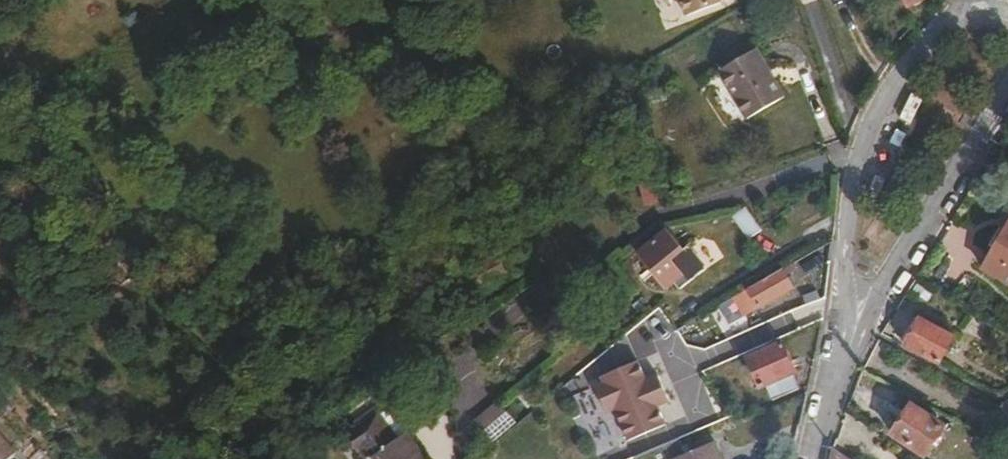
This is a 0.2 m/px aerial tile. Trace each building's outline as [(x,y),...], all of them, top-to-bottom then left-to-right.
[(684,15),(723,0),(678,0),(684,15)] [(755,45),(718,65),(745,113),(782,93),(755,45)] [(687,277),(701,266),(671,223),(640,252),(664,282),(681,269),(687,277)] [(985,265),(1007,279),(1007,227),(985,265)] [(797,287),(786,267),(738,295),(749,314),(797,287)] [(905,341),(939,361),(954,334),(920,315),(905,341)] [(770,401),(797,390),(791,372),(796,371),(786,343),(752,359),(761,387),(765,386),(770,401)] [(639,359),(598,376),(601,383),(593,386),(605,414),(613,411),(626,441),(665,424),(657,406),(668,402),(654,369),(644,373),(639,359)] [(498,438),(522,418),(509,402),(505,398),(482,417),(498,438)] [(947,427),(914,405),(895,433),(927,456),(947,427)] [(384,406),(355,426),(373,452),(402,431),(384,406)] [(19,452),(0,430),(0,458),(11,458),(19,452)] [(387,453),(391,458),(428,458),(431,456),(411,433),(387,453)] [(723,440),(680,457),(681,458),(731,458),(723,440)] [(836,446),(834,458),(855,458),(836,446)] [(45,447),(30,458),(55,458),(45,447)]
